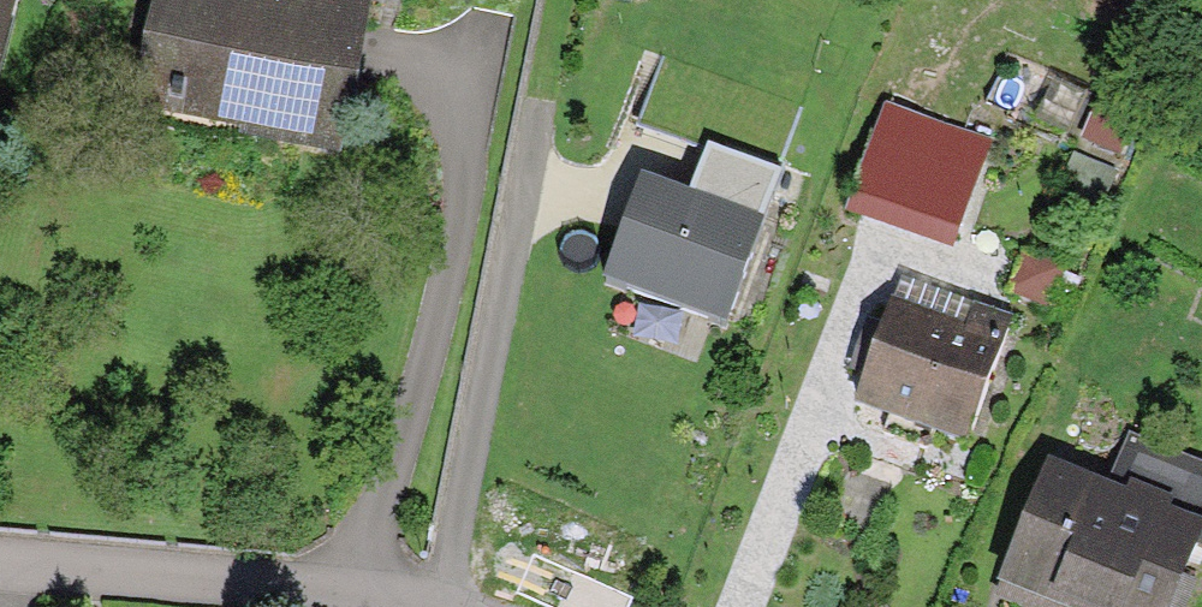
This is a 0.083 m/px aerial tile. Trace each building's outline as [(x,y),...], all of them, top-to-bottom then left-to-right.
[(308,0),(140,0),(115,121),(322,163),(354,9),(308,0)] [(974,140),(868,103),(828,218),(934,255),(974,140)] [(748,220),(617,174),(575,293),(707,339),(748,220)] [(1046,310),(1062,268),(1025,254),(1009,296),(1046,310)] [(999,312),(882,272),(835,410),(952,450),(999,312)] [(1025,455),(968,597),(994,606),(1178,606),(1201,546),(1201,465),(1108,428),(1087,479),(1025,455)]
